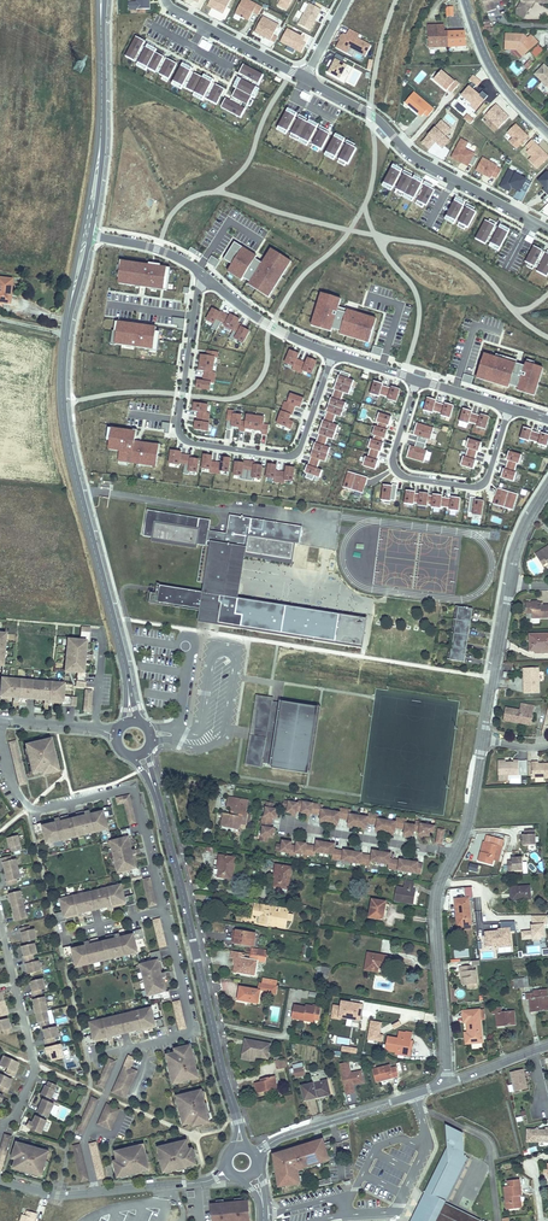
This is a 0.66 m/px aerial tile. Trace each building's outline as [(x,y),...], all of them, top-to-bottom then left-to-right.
[(137,9),(149,9),(149,0),(137,0),(137,9)] [(230,0),(210,0),(207,5),(223,14),(231,0),(230,0)] [(249,20),(254,12),(259,15),(263,8),(248,0),(243,0),(236,13),(249,20)] [(287,10),(292,0),(281,0),(278,5),(287,10)] [(485,13),(495,10),(492,3),(501,0),(481,0),(485,13)] [(519,1),(516,7),(525,12),(532,1),(532,0),(519,0),(519,1)] [(310,3),(299,24),(310,30),(321,10),(310,3)] [(525,12),(516,7),(516,13),(522,17),(525,12)] [(262,18),(255,32),(261,35),(261,34),(263,35),(263,36),(271,41),(278,27),(262,18)] [(444,25),(428,25),(428,47),(465,45),(464,31),(445,32),(444,25)] [(281,41),(302,53),(306,44),(303,42),(305,39),(287,29),(281,41)] [(351,47),(367,55),(372,45),(358,38),(360,34),(351,30),(349,36),(344,34),(337,49),(348,54),(351,47)] [(522,34),(504,33),(503,48),(511,48),(515,48),(518,52),(520,49),(524,53),(536,41),(529,33),(524,38),(522,36),(522,34)] [(162,79),(167,82),(177,64),(165,58),(160,68),(159,68),(164,57),(144,47),(139,57),(137,56),(145,42),(137,37),(126,57),(139,63),(137,66),(146,71),(147,68),(163,76),(162,79)] [(212,45),(203,40),(199,46),(209,51),(212,45)] [(515,48),(511,48),(519,57),(524,53),(520,49),(518,52),(515,48)] [(331,68),(329,67),(327,72),(340,79),(347,65),(342,62),(345,58),(337,54),(334,58),(335,59),(331,68)] [(542,63),(533,73),(540,80),(547,87),(547,69),(547,68),(542,63)] [(230,102),(226,100),(221,108),(241,118),(248,106),(250,107),(254,101),(251,99),(252,97),(255,99),(260,89),(257,88),(264,75),(244,65),(239,73),(254,81),(253,83),(243,77),(232,97),(243,103),(242,105),(232,99),(230,102)] [(204,98),(217,105),(225,90),(213,84),(208,94),(207,93),(212,83),(192,72),(187,82),(185,82),(191,71),(182,66),(172,85),(181,90),(183,87),(195,94),(194,96),(203,101),(204,98)] [(420,83),(426,74),(422,71),(416,80),(420,83)] [(442,71),(434,80),(440,84),(441,83),(443,85),(442,86),(447,90),(448,89),(452,92),(459,84),(456,81),(455,82),(442,71)] [(469,81),(478,86),(481,81),(472,76),(469,81)] [(540,80),(535,85),(544,93),(547,90),(547,87),(540,80)] [(475,86),(472,83),(458,99),(474,112),(487,96),(482,92),(480,95),(473,89),(475,86)] [(414,93),(403,105),(407,108),(410,105),(421,115),(424,112),(428,115),(433,110),(414,93)] [(509,118),(496,105),(486,116),(499,129),(509,118)] [(311,148),(318,152),(319,149),(321,150),(330,134),(321,130),(318,135),(314,133),(317,128),(300,119),(297,124),(294,122),(297,117),(287,112),(279,128),(288,132),(289,130),(293,132),(290,137),(297,141),(298,138),(309,144),(310,141),(314,143),(311,148)] [(438,124),(422,143),(429,149),(436,142),(443,148),(449,140),(444,136),(448,133),(438,124)] [(514,138),(510,142),(517,149),(529,137),(516,124),(508,132),(514,138)] [(344,142),(334,137),(326,153),(335,158),(337,156),(340,157),(337,162),(344,166),(346,163),(348,165),(356,149),(347,144),(345,149),(341,147),(344,142)] [(531,141),(526,147),(529,149),(525,153),(531,158),(528,161),(537,169),(547,158),(547,157),(531,141)] [(497,179),(501,171),(497,168),(498,166),(483,158),(476,171),(491,178),(492,176),(497,179)] [(416,204),(423,208),(424,205),(426,206),(435,190),(426,186),(423,191),(419,189),(422,184),(404,174),(402,179),(399,178),(401,173),(392,168),(384,183),(393,188),(394,186),(398,188),(395,193),(402,197),(403,194),(414,200),(415,197),(418,199),(416,204)] [(511,184),(521,190),(527,180),(509,170),(500,186),(508,190),(511,184)] [(538,181),(545,187),(543,189),(547,194),(547,172),(538,181)] [(427,176),(425,178),(437,184),(438,182),(427,176)] [(464,205),(455,200),(446,217),(455,222),(457,219),(460,221),(457,226),(464,230),(466,227),(468,228),(476,212),(467,208),(465,213),(461,211),(464,205)] [(489,246),(498,251),(508,232),(495,226),(497,223),(490,219),(489,222),(485,220),(475,239),(485,244),(487,241),(491,243),(489,246)] [(243,247),(235,242),(225,259),(233,264),(228,272),(241,280),(243,277),(271,295),(288,269),(285,267),(290,260),(274,250),(265,265),(242,250),(243,247)] [(547,277),(547,275),(547,251),(547,253),(534,246),(525,262),(529,264),(527,266),(533,269),(534,267),(538,269),(537,272),(547,277)] [(203,255),(191,248),(189,251),(201,259),(203,255)] [(220,261),(212,256),(208,263),(216,268),(220,261)] [(128,264),(120,263),(119,271),(121,271),(119,284),(167,290),(170,269),(129,263),(128,264)] [(3,312),(3,307),(10,307),(12,281),(0,281),(0,312),(3,312)] [(341,299),(324,294),(318,314),(315,313),(311,325),(331,331),(332,328),(370,340),(376,319),(338,307),(341,299)] [(213,309),(207,320),(213,324),(211,328),(216,330),(221,322),(225,324),(224,326),(233,331),(229,338),(234,341),(236,339),(243,343),(250,331),(246,329),(245,330),(241,328),(243,325),(238,322),(240,319),(231,314),(230,317),(220,312),(220,313),(213,309)] [(185,319),(173,317),(172,324),(178,325),(177,329),(183,329),(185,319)] [(118,331),(113,330),(111,344),(115,345),(115,344),(150,349),(150,347),(156,348),(159,329),(157,329),(157,328),(119,322),(118,331)] [(383,350),(374,346),(372,354),(381,357),(383,350)] [(299,354),(290,350),(285,363),(293,367),(292,369),(302,373),(303,370),(311,374),(317,361),(309,358),(306,363),(297,360),(299,354)] [(218,358),(218,353),(207,351),(207,356),(201,355),(199,371),(204,371),(203,381),(198,380),(197,388),(210,390),(211,383),(214,383),(216,372),(213,372),(215,357),(218,358)] [(525,366),(487,354),(480,376),(535,393),(542,370),(533,368),(534,365),(526,363),(525,366)] [(350,374),(341,371),(340,376),(339,375),(334,389),(335,389),(332,398),(331,398),(326,412),(327,412),(324,420),(319,434),(317,443),(316,443),(311,457),(312,457),(309,466),(308,466),(306,472),(308,473),(307,478),(314,480),(315,476),(321,478),(323,471),(318,469),(320,461),(326,462),(331,448),(325,446),(328,438),(334,440),(339,426),(333,424),(336,415),(342,417),(346,403),(341,401),(344,393),(349,395),(354,381),(349,379),(350,374)] [(474,377),(464,373),(462,381),(471,384),(474,377)] [(383,384),(374,382),(370,394),(379,397),(380,395),(388,398),(388,400),(397,402),(400,390),(392,387),(391,388),(383,386),(383,384)] [(291,428),(293,422),(289,420),(291,415),(292,415),(295,406),(301,408),(304,399),(291,394),(288,403),(285,402),(277,424),(291,428)] [(436,401),(427,398),(424,410),(432,413),(433,411),(442,414),(441,416),(450,419),(454,406),(445,403),(444,405),(436,402),(436,401)] [(208,405),(194,403),(193,411),(198,412),(197,422),(196,421),(195,429),(208,431),(209,424),(208,424),(210,413),(206,413),(208,405)] [(472,412),(463,409),(459,422),(468,424),(469,423),(477,425),(477,427),(486,430),(490,417),(481,415),(480,416),(472,413),(472,412)] [(234,411),(228,410),(226,429),(232,429),(232,426),(240,428),(239,430),(245,431),(245,428),(263,431),(262,434),(267,435),(269,425),(264,424),(265,418),(247,415),(246,422),(241,421),(242,415),(234,414),(234,411)] [(372,435),(374,436),(384,438),(385,439),(388,430),(386,430),(387,425),(389,426),(392,417),(379,413),(376,422),(378,422),(377,427),(375,426),(372,435)] [(171,423),(162,422),(161,429),(165,430),(165,433),(169,434),(171,423)] [(523,428),(520,439),(528,441),(529,440),(538,443),(538,444),(546,447),(547,442),(547,435),(541,433),(541,434),(532,431),(532,430),(523,428)] [(136,432),(112,429),(109,450),(120,452),(118,465),(126,467),(127,464),(153,468),(153,466),(156,467),(158,454),(159,454),(160,445),(156,444),(156,445),(140,443),(139,444),(135,443),(136,432)] [(366,457),(363,466),(376,470),(378,461),(377,460),(379,452),(381,452),(384,443),(382,443),(384,438),(374,436),(373,440),(371,440),(368,448),(370,449),(367,457),(366,457)] [(464,457),(461,466),(474,469),(476,461),(475,460),(477,451),(479,452),(482,443),(469,439),(466,448),(468,449),(465,457),(464,457)] [(414,447),(410,445),(406,457),(424,462),(427,451),(424,450),(425,444),(416,441),(414,447)] [(181,452),(171,450),(169,464),(179,465),(179,463),(184,464),(183,473),(189,474),(189,471),(197,472),(198,460),(191,459),(191,456),(181,454),(181,452)] [(504,469),(501,478),(514,482),(516,473),(515,472),(517,464),(519,464),(522,455),(509,452),(506,460),(508,461),(505,469),(504,469)] [(212,456),(204,455),(202,468),(210,470),(210,472),(220,474),(221,471),(228,472),(230,459),(222,457),(222,463),(211,462),(212,456)] [(243,463),(236,462),(234,475),(241,476),(241,479),(252,481),(253,478),(260,479),(262,466),(255,465),(255,462),(244,460),(243,463)] [(277,465),(268,464),(267,478),(274,479),(274,482),(285,483),(285,480),(293,481),(295,468),(287,467),(286,472),(276,471),(277,465)] [(367,478),(348,472),(343,487),(362,494),(367,478)] [(392,487),(383,485),(381,501),(390,502),(390,500),(394,501),(397,486),(392,485),(392,487)] [(518,493),(498,487),(493,503),(513,509),(518,493)] [(426,507),(427,505),(428,495),(428,494),(419,493),(419,494),(415,493),(415,492),(406,491),(404,504),(413,505),(413,503),(418,504),(417,506),(426,507)] [(449,510),(458,512),(460,499),(451,497),(451,499),(442,498),(442,496),(433,494),(433,496),(428,495),(427,505),(431,506),(431,508),(440,509),(440,507),(449,509),(449,510)] [(475,498),(470,497),(468,513),(473,514),(473,515),(482,516),(484,501),(475,500),(475,498)] [(233,557),(234,550),(248,552),(293,559),(296,544),(301,545),(304,526),(288,524),(286,532),(277,531),(278,522),(232,515),(229,533),(211,530),(213,520),(150,510),(146,536),(156,537),(198,544),(206,545),(208,546),(202,581),(211,582),(211,583),(209,593),(163,586),(161,593),(158,592),(153,592),(152,602),(177,606),(178,604),(202,608),(202,610),(206,611),(207,609),(222,612),(221,622),(278,631),(279,630),(284,630),(284,632),(337,641),(337,639),(342,640),(342,642),(363,645),(368,619),(346,615),(344,626),(339,625),(341,614),(288,606),(286,617),(281,616),(283,605),(240,598),(226,596),(231,568),(232,569),(234,570),(236,570),(239,569),(240,567),(241,565),(242,562),(240,558),(236,557),(233,557)] [(288,524),(278,522),(277,531),(286,532),(288,524)] [(198,544),(156,537),(156,541),(198,548),(198,544)] [(537,549),(540,554),(545,562),(547,561),(547,549),(545,544),(537,549)] [(248,552),(234,550),(233,557),(236,557),(240,558),(242,562),(241,565),(240,567),(239,569),(236,570),(234,570),(232,569),(231,568),(226,596),(240,598),(248,555),(248,552)] [(293,559),(248,552),(248,555),(293,563),(293,559)] [(547,566),(547,561),(545,562),(540,554),(532,559),(540,571),(547,566)] [(308,558),(306,568),(315,570),(317,560),(308,558)] [(525,602),(526,613),(532,613),(533,617),(547,617),(547,606),(542,606),(542,603),(538,603),(538,602),(525,602)] [(474,609),(459,606),(457,619),(468,621),(469,615),(473,616),(474,609)] [(468,621),(457,619),(455,633),(466,635),(467,629),(470,629),(472,622),(468,621)] [(80,641),(67,640),(65,672),(77,673),(76,683),(86,683),(87,674),(85,673),(83,673),(84,660),(86,661),(88,661),(88,656),(86,656),(85,656),(86,643),(87,643),(89,643),(90,633),(80,633),(80,641)] [(455,633),(453,646),(464,648),(465,642),(468,642),(470,635),(466,635),(455,633)] [(529,641),(529,657),(535,657),(535,654),(547,653),(547,641),(529,641)] [(453,646),(451,659),(462,661),(463,655),(466,656),(467,648),(464,648),(453,646)] [(537,694),(536,667),(522,667),(523,694),(537,694)] [(64,685),(1,679),(0,691),(0,700),(0,698),(13,699),(13,702),(18,703),(19,704),(26,705),(27,700),(35,701),(34,706),(42,706),(44,705),(48,706),(49,702),(61,703),(61,705),(61,707),(71,707),(71,698),(63,697),(64,685)] [(91,712),(92,692),(85,691),(83,712),(91,712)] [(308,774),(320,707),(283,701),(283,703),(269,701),(269,699),(259,698),(256,729),(259,729),(258,736),(257,741),(252,740),(247,762),(261,766),(262,766),(262,763),(272,764),(272,768),(308,774)] [(506,721),(517,723),(518,719),(528,721),(529,711),(534,712),(535,707),(522,704),(521,707),(508,705),(506,721)] [(518,719),(517,723),(532,725),(534,712),(529,711),(528,721),(518,719)] [(26,783),(16,740),(9,742),(19,785),(26,783)] [(35,744),(26,746),(27,748),(30,764),(31,767),(33,773),(41,771),(43,774),(51,772),(56,771),(56,768),(52,753),(51,747),(49,741),(41,743),(35,744)] [(505,763),(499,763),(499,775),(518,774),(518,760),(513,760),(513,763),(505,763)] [(533,763),(533,778),(547,777),(547,764),(541,764),(540,762),(533,763)] [(132,802),(130,795),(123,797),(125,804),(132,802)] [(123,797),(117,798),(118,806),(125,804),(123,797)] [(237,814),(231,813),(224,812),(223,819),(227,819),(227,825),(242,828),(243,823),(248,824),(250,813),(248,813),(249,806),(242,805),(243,799),(228,797),(227,806),(231,807),(231,810),(238,811),(237,814)] [(297,803),(283,801),(282,807),(287,808),(286,812),(291,813),(296,814),(296,811),(301,812),(306,813),(310,814),(310,813),(320,815),(319,820),(324,821),(333,822),(337,823),(338,818),(348,819),(347,824),(351,825),(360,827),(365,827),(366,822),(376,824),(375,829),(379,830),(389,831),(393,832),(394,827),(403,828),(402,834),(407,834),(412,835),(412,830),(417,831),(417,834),(421,835),(426,835),(427,831),(432,832),(433,825),(419,823),(419,821),(414,820),(414,824),(405,823),(405,819),(395,817),(395,821),(377,818),(378,814),(367,812),(367,817),(349,814),(350,809),(339,808),(339,812),(321,809),(322,805),(297,801),(297,803)] [(126,810),(134,810),(132,802),(125,804),(126,810)] [(273,803),(266,802),(264,816),(262,816),(260,826),(262,826),(260,841),(267,842),(267,836),(272,837),(272,832),(273,828),(270,827),(272,818),(275,818),(275,814),(276,809),(272,808),(273,803)] [(43,824),(34,826),(36,835),(45,834),(47,845),(108,830),(106,818),(114,816),(112,807),(111,807),(102,809),(103,813),(91,816),(90,812),(85,813),(83,812),(76,814),(78,819),(70,821),(68,816),(61,818),(60,820),(56,821),(56,824),(44,827),(43,824)] [(134,810),(126,810),(130,825),(137,824),(134,810)] [(442,829),(437,828),(434,842),(440,843),(442,829)] [(133,879),(142,877),(140,868),(136,868),(133,856),(137,855),(136,851),(132,851),(129,839),(133,838),(130,829),(121,831),(123,840),(111,842),(119,874),(131,871),(133,879)] [(523,832),(523,843),(535,843),(535,832),(526,832),(523,832)] [(480,851),(478,861),(493,865),(494,860),(499,861),(503,845),(504,839),(486,835),(485,841),(483,841),(481,847),(480,851)] [(22,846),(19,837),(9,839),(11,848),(13,848),(14,853),(22,851),(21,846),(22,846)] [(281,844),(276,844),(275,850),(289,852),(289,854),(294,855),(295,852),(313,855),(314,851),(332,854),(332,858),(369,865),(370,860),(387,863),(387,868),(420,873),(421,863),(416,862),(412,861),(403,859),(398,858),(398,859),(389,858),(389,852),(385,852),(376,850),(371,850),(371,855),(361,853),(361,852),(357,851),(347,850),(343,849),(343,850),(333,849),(334,843),(330,843),(320,841),(316,840),(315,846),(305,844),(305,843),(301,842),(296,841),(296,845),(290,845),(291,842),(287,841),(282,840),(281,844)] [(31,854),(20,856),(22,866),(33,864),(31,854)] [(522,870),(522,854),(511,855),(511,860),(512,870),(522,870)] [(223,855),(219,876),(232,879),(235,858),(223,855)] [(20,870),(17,861),(13,862),(12,858),(2,860),(3,865),(4,864),(7,873),(20,870)] [(468,870),(477,872),(478,866),(470,864),(468,870)] [(278,867),(275,887),(288,888),(291,869),(278,867)] [(22,879),(20,870),(7,873),(9,882),(8,882),(9,887),(18,884),(17,880),(22,879)] [(158,906),(151,878),(143,880),(150,908),(158,906)] [(395,887),(393,900),(411,903),(412,897),(409,897),(411,885),(403,884),(402,888),(395,887)] [(122,886),(61,901),(64,912),(55,915),(58,924),(67,922),(66,918),(78,915),(79,919),(84,918),(86,919),(92,917),(91,912),(100,910),(101,915),(108,913),(110,911),(114,910),(113,907),(126,904),(127,907),(135,905),(136,905),(134,895),(125,897),(122,886)] [(528,886),(509,886),(510,900),(528,898),(528,886)] [(464,888),(465,897),(467,897),(467,899),(473,898),(472,887),(464,888)] [(25,906),(22,892),(10,895),(13,903),(14,909),(25,906)] [(465,897),(453,898),(454,914),(457,914),(458,924),(469,923),(467,899),(467,897),(465,897)] [(371,899),(368,917),(381,919),(384,901),(371,899)] [(289,909),(253,902),(250,914),(259,916),(257,925),(270,928),(270,926),(286,929),(288,921),(292,922),(293,915),(289,914),(289,909)] [(29,919),(25,906),(14,909),(15,914),(17,922),(29,919)] [(533,938),(544,937),(543,924),(547,924),(547,915),(531,917),(533,938)] [(168,947),(161,919),(153,921),(160,948),(168,947)] [(38,940),(36,931),(32,932),(31,928),(21,930),(22,935),(23,934),(26,943),(38,940)] [(510,928),(481,933),(483,949),(511,947),(510,928)] [(73,947),(64,949),(66,958),(75,956),(77,968),(139,953),(136,941),(144,939),(142,930),(141,930),(132,932),(133,936),(121,939),(120,935),(115,936),(113,935),(106,937),(107,942),(99,944),(98,939),(91,940),(90,943),(85,944),(86,947),(74,950),(73,947)] [(240,931),(237,943),(257,947),(259,934),(240,931)] [(34,955),(39,954),(36,945),(24,948),(26,957),(24,957),(26,961),(35,959),(34,955)] [(163,961),(160,952),(160,951),(151,954),(153,962),(141,965),(149,997),(161,994),(163,1002),(172,1000),(172,999),(170,990),(168,991),(166,991),(163,979),(165,979),(167,978),(166,973),(164,974),(162,974),(159,962),(161,961),(163,961)] [(367,953),(364,970),(375,972),(376,967),(387,969),(389,957),(367,953)] [(263,956),(251,954),(250,959),(239,957),(237,971),(255,974),(258,961),(266,962),(267,957),(263,956)] [(43,971),(41,962),(36,963),(35,959),(26,961),(27,966),(28,966),(30,974),(43,971)] [(458,966),(458,971),(461,971),(462,984),(464,984),(471,983),(474,982),(473,969),(471,970),(470,965),(458,966)] [(47,989),(45,980),(32,983),(35,992),(33,993),(34,997),(44,994),(43,991),(47,989)] [(241,986),(238,999),(247,1000),(248,998),(258,1000),(260,990),(241,986)] [(533,992),(525,992),(526,997),(529,997),(530,1005),(532,1005),(532,1009),(547,1008),(546,996),(534,997),(533,992)] [(45,998),(35,1001),(38,1014),(48,1012),(49,1012),(45,998)] [(335,1006),(333,1016),(340,1018),(340,1016),(354,1019),(354,1022),(360,1024),(363,1011),(360,1010),(361,1005),(360,1005),(361,1001),(352,999),(351,1003),(343,1002),(342,1007),(335,1006)] [(180,1031),(188,1029),(181,1001),(173,1003),(180,1031)] [(292,1019),(302,1020),(315,1022),(315,1020),(320,1021),(322,1007),(307,1004),(306,1006),(295,1004),(292,1019)] [(500,1007),(491,1008),(492,1012),(495,1012),(496,1020),(498,1020),(499,1024),(514,1022),(513,1010),(501,1011),(500,1007)] [(155,1020),(152,1008),(91,1023),(91,1024),(94,1035),(85,1037),(85,1038),(87,1044),(88,1047),(97,1044),(97,1042),(96,1041),(109,1038),(109,1039),(109,1041),(114,1040),(116,1041),(123,1039),(122,1034),(130,1033),(131,1038),(138,1036),(139,1034),(144,1033),(144,1031),(143,1029),(155,1026),(156,1028),(156,1030),(165,1028),(166,1028),(164,1018),(155,1020)] [(478,1008),(464,1010),(465,1021),(466,1031),(469,1030),(470,1042),(481,1041),(478,1008)] [(48,1012),(38,1014),(40,1023),(42,1022),(43,1027),(50,1025),(49,1021),(50,1020),(48,1012)] [(423,1022),(424,1014),(415,1012),(414,1021),(423,1022)] [(8,1020),(0,1022),(0,1031),(3,1031),(4,1035),(13,1033),(12,1028),(10,1029),(9,1025),(8,1020)] [(382,1023),(372,1021),(368,1039),(383,1041),(384,1036),(380,1035),(382,1023)] [(57,1028),(45,1031),(47,1040),(45,1040),(47,1044),(56,1042),(55,1038),(59,1037),(57,1028)] [(387,1036),(384,1048),(407,1053),(411,1032),(399,1030),(397,1037),(387,1036)] [(266,1042),(244,1038),(243,1045),(245,1045),(245,1047),(243,1047),(242,1053),(247,1054),(246,1059),(253,1060),(254,1055),(267,1057),(268,1051),(265,1050),(266,1042)] [(62,1046),(47,1049),(48,1055),(51,1054),(53,1061),(65,1059),(62,1046)] [(178,1054),(169,1056),(169,1057),(171,1063),(171,1065),(175,1080),(176,1083),(184,1081),(190,1079),(199,1077),(198,1077),(197,1071),(196,1065),(192,1050),(191,1047),(181,1050),(179,1050),(177,1051),(178,1054)] [(136,1059),(130,1056),(118,1082),(113,1093),(126,1099),(138,1072),(132,1069),(136,1059)] [(19,1064),(3,1057),(0,1065),(0,1066),(8,1070),(6,1074),(15,1077),(16,1073),(15,1073),(17,1068),(19,1064)] [(283,1058),(274,1060),(276,1067),(285,1066),(283,1058)] [(104,1089),(116,1062),(110,1059),(99,1083),(98,1087),(104,1089)] [(350,1061),(339,1063),(344,1094),(355,1093),(354,1084),(352,1071),(350,1061)] [(371,1070),(374,1081),(395,1075),(393,1066),(388,1067),(387,1065),(371,1070)] [(303,1067),(293,1069),(295,1076),(305,1073),(303,1067)] [(524,1068),(511,1071),(516,1090),(529,1087),(524,1068)] [(361,1070),(352,1071),(354,1084),(363,1083),(361,1070)] [(0,1076),(0,1086),(1,1086),(0,1088),(0,1091),(7,1094),(9,1090),(8,1089),(10,1085),(11,1081),(0,1076)] [(260,1081),(254,1082),(255,1093),(278,1089),(276,1076),(260,1078),(260,1081)] [(326,1080),(301,1086),(303,1099),(315,1096),(315,1094),(328,1091),(326,1080)] [(58,1086),(50,1083),(48,1087),(47,1087),(43,1095),(53,1099),(56,1091),(58,1086)] [(188,1096),(179,1098),(180,1100),(184,1115),(184,1118),(186,1124),(194,1122),(195,1126),(196,1126),(204,1123),(210,1122),(209,1120),(205,1104),(204,1099),(202,1093),(202,1092),(194,1094),(188,1096)] [(93,1098),(77,1132),(84,1135),(100,1101),(93,1098)] [(45,1101),(39,1113),(50,1118),(55,1105),(45,1101)] [(122,1111),(108,1104),(99,1125),(112,1131),(122,1111)] [(62,1107),(59,1116),(64,1118),(67,1109),(62,1107)] [(29,1128),(43,1134),(48,1122),(37,1117),(34,1124),(31,1122),(29,1128)] [(429,1194),(416,1220),(469,1220),(443,1208),(446,1201),(447,1199),(468,1156),(463,1153),(461,1152),(463,1149),(465,1150),(464,1132),(447,1123),(448,1142),(451,1143),(448,1146),(425,1192),(429,1194)] [(528,1140),(546,1141),(547,1136),(547,1127),(546,1127),(546,1128),(540,1128),(538,1130),(536,1128),(528,1128),(528,1140)] [(12,1137),(5,1135),(0,1153),(0,1170),(2,1170),(12,1137)] [(309,1143),(272,1154),(276,1177),(277,1177),(279,1187),(299,1183),(298,1173),(296,1173),(295,1170),(295,1168),(302,1165),(303,1168),(315,1164),(315,1162),(318,1160),(319,1163),(320,1163),(319,1160),(321,1160),(327,1158),(327,1157),(324,1147),(330,1145),(329,1141),(323,1143),(322,1141),(314,1144),(313,1141),(312,1142),(313,1144),(310,1145),(309,1143)] [(91,1144),(100,1181),(107,1179),(98,1143),(91,1144)] [(179,1170),(194,1167),(197,1166),(195,1161),(194,1152),(190,1153),(188,1144),(187,1144),(181,1146),(179,1146),(164,1150),(161,1150),(163,1159),(164,1165),(166,1173),(167,1173),(173,1172),(179,1170)] [(19,1145),(18,1150),(15,1159),(19,1160),(16,1169),(23,1170),(25,1171),(40,1175),(43,1176),(45,1168),(47,1162),(49,1153),(43,1151),(37,1150),(22,1145),(19,1145)] [(74,1146),(83,1183),(90,1181),(81,1145),(74,1146)] [(119,1155),(118,1155),(121,1164),(117,1164),(119,1173),(120,1178),(123,1178),(138,1174),(144,1173),(150,1171),(148,1163),(147,1156),(145,1148),(142,1149),(127,1152),(125,1153),(119,1155)] [(468,1156),(447,1199),(449,1201),(471,1157),(468,1156)] [(508,1208),(518,1207),(517,1195),(521,1194),(520,1178),(508,1179),(508,1185),(505,1185),(508,1208)] [(210,1205),(210,1209),(217,1208),(216,1207),(222,1206),(223,1207),(235,1206),(235,1205),(241,1204),(241,1206),(247,1205),(247,1202),(241,1202),(241,1199),(233,1200),(234,1203),(223,1204),(223,1201),(215,1201),(216,1204),(210,1205)] [(443,1208),(469,1220),(474,1220),(476,1216),(446,1201),(443,1208)] [(211,1220),(249,1220),(247,1205),(241,1206),(241,1204),(235,1205),(235,1206),(223,1207),(222,1206),(216,1207),(217,1208),(210,1209),(211,1220)] [(21,1220),(33,1220),(35,1215),(27,1212),(25,1216),(22,1216),(21,1220)]
